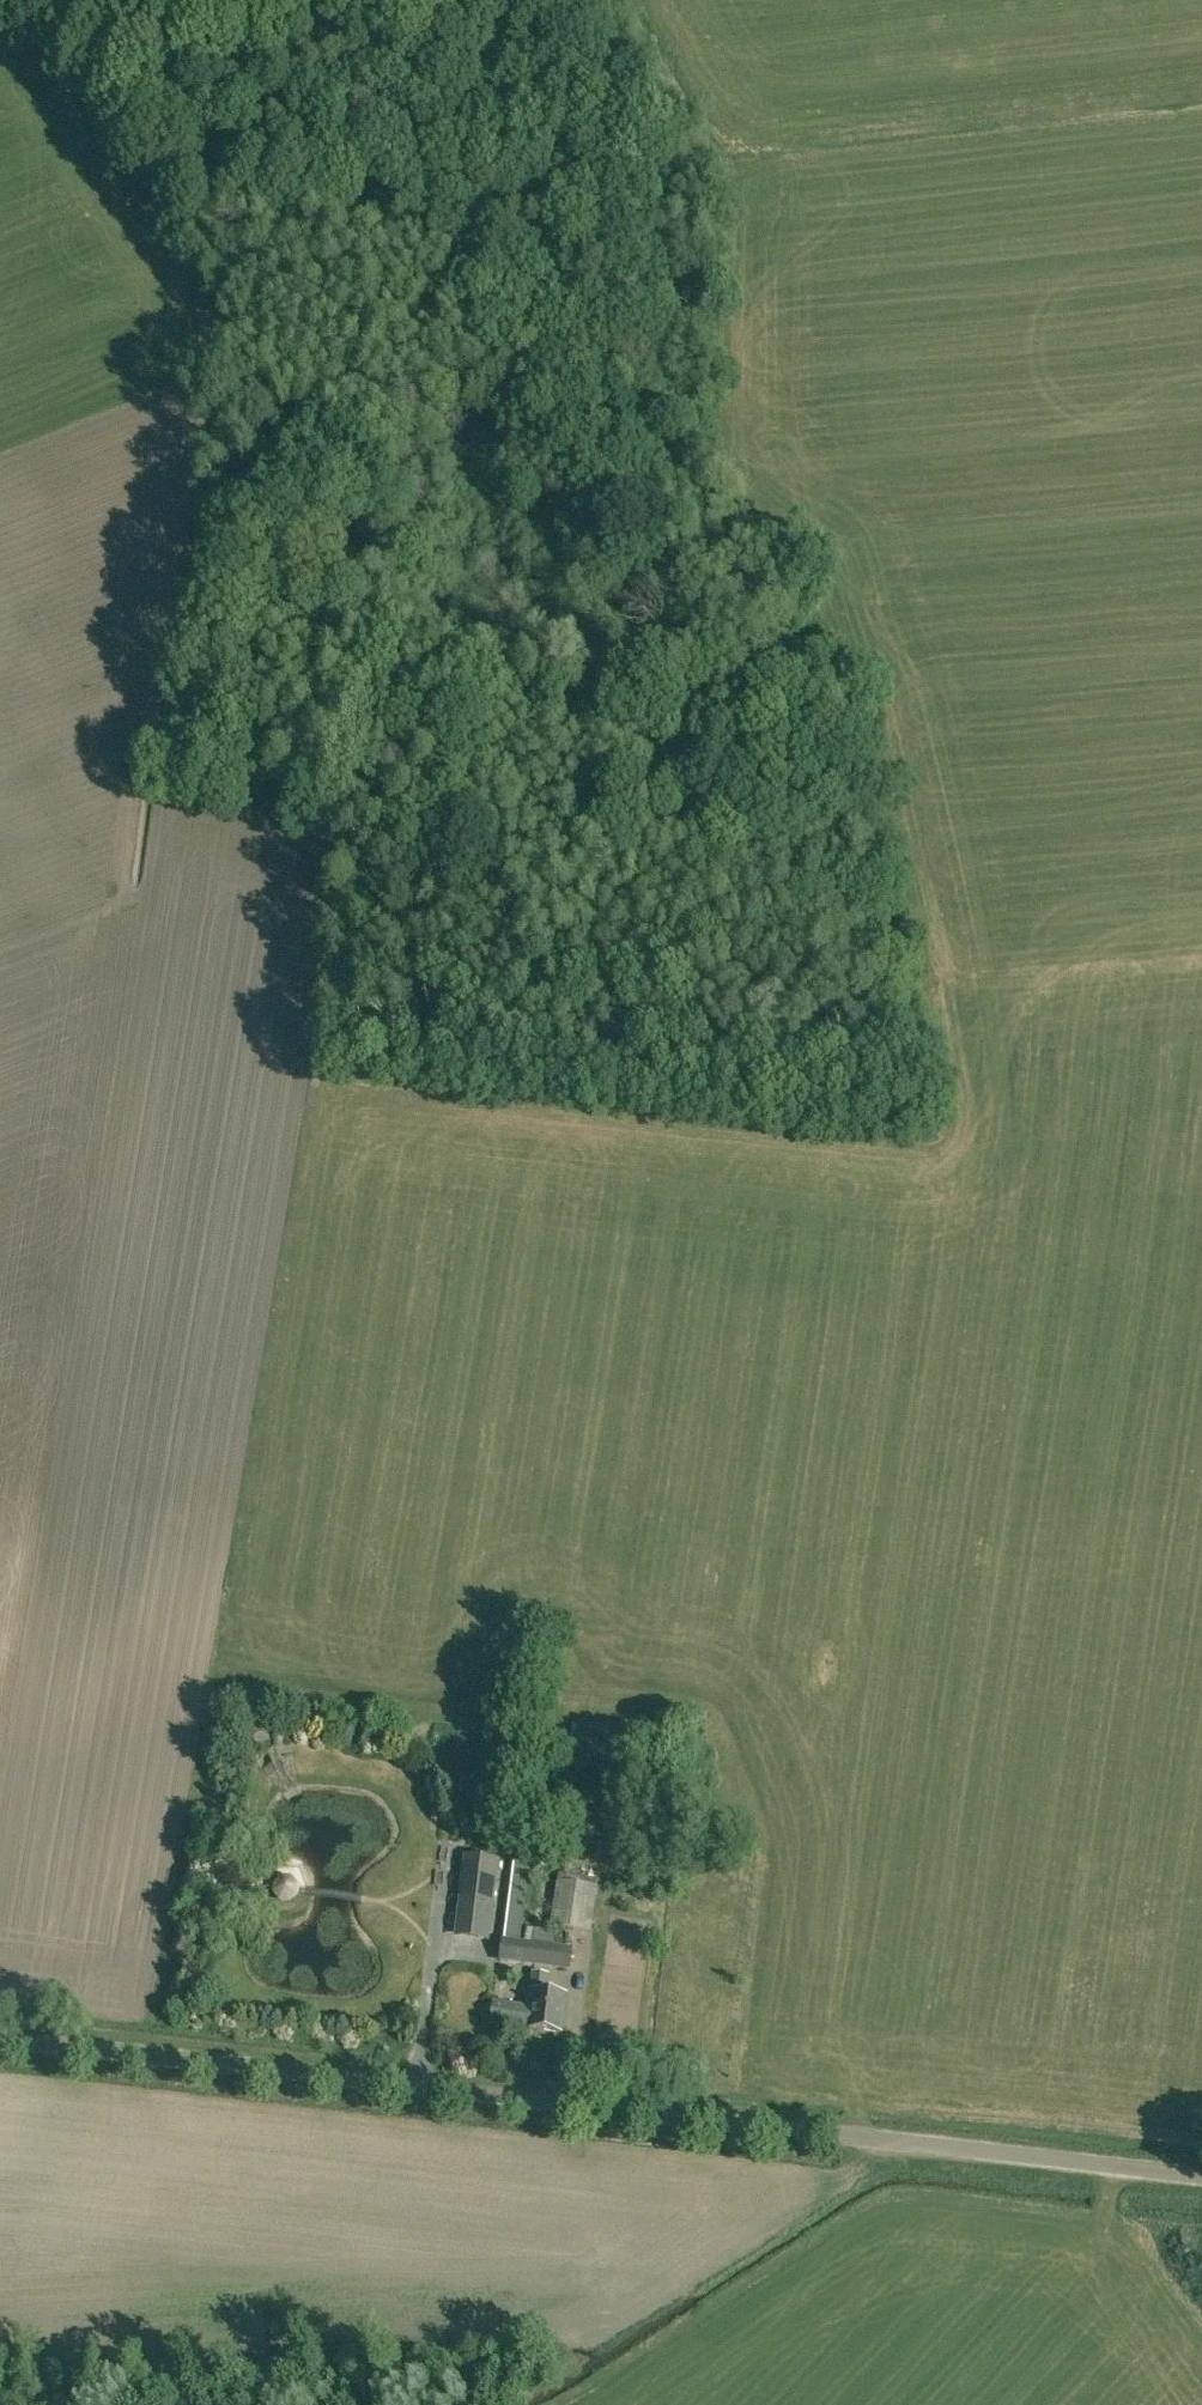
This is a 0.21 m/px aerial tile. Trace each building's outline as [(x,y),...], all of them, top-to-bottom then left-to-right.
[(468,1857),(462,1905),(490,1908),(496,1861),(468,1857)] [(589,1932),(596,1887),(559,1881),(552,1926),(589,1932)] [(570,1970),(573,1947),(568,1946),(554,1945),(555,1931),(526,1927),(521,1964),(570,1970)] [(492,2023),(509,2025),(531,2028),(531,2029),(562,2032),(566,1995),(547,1993),(549,1975),(533,1973),(529,2009),(494,2005),(492,2023)]
